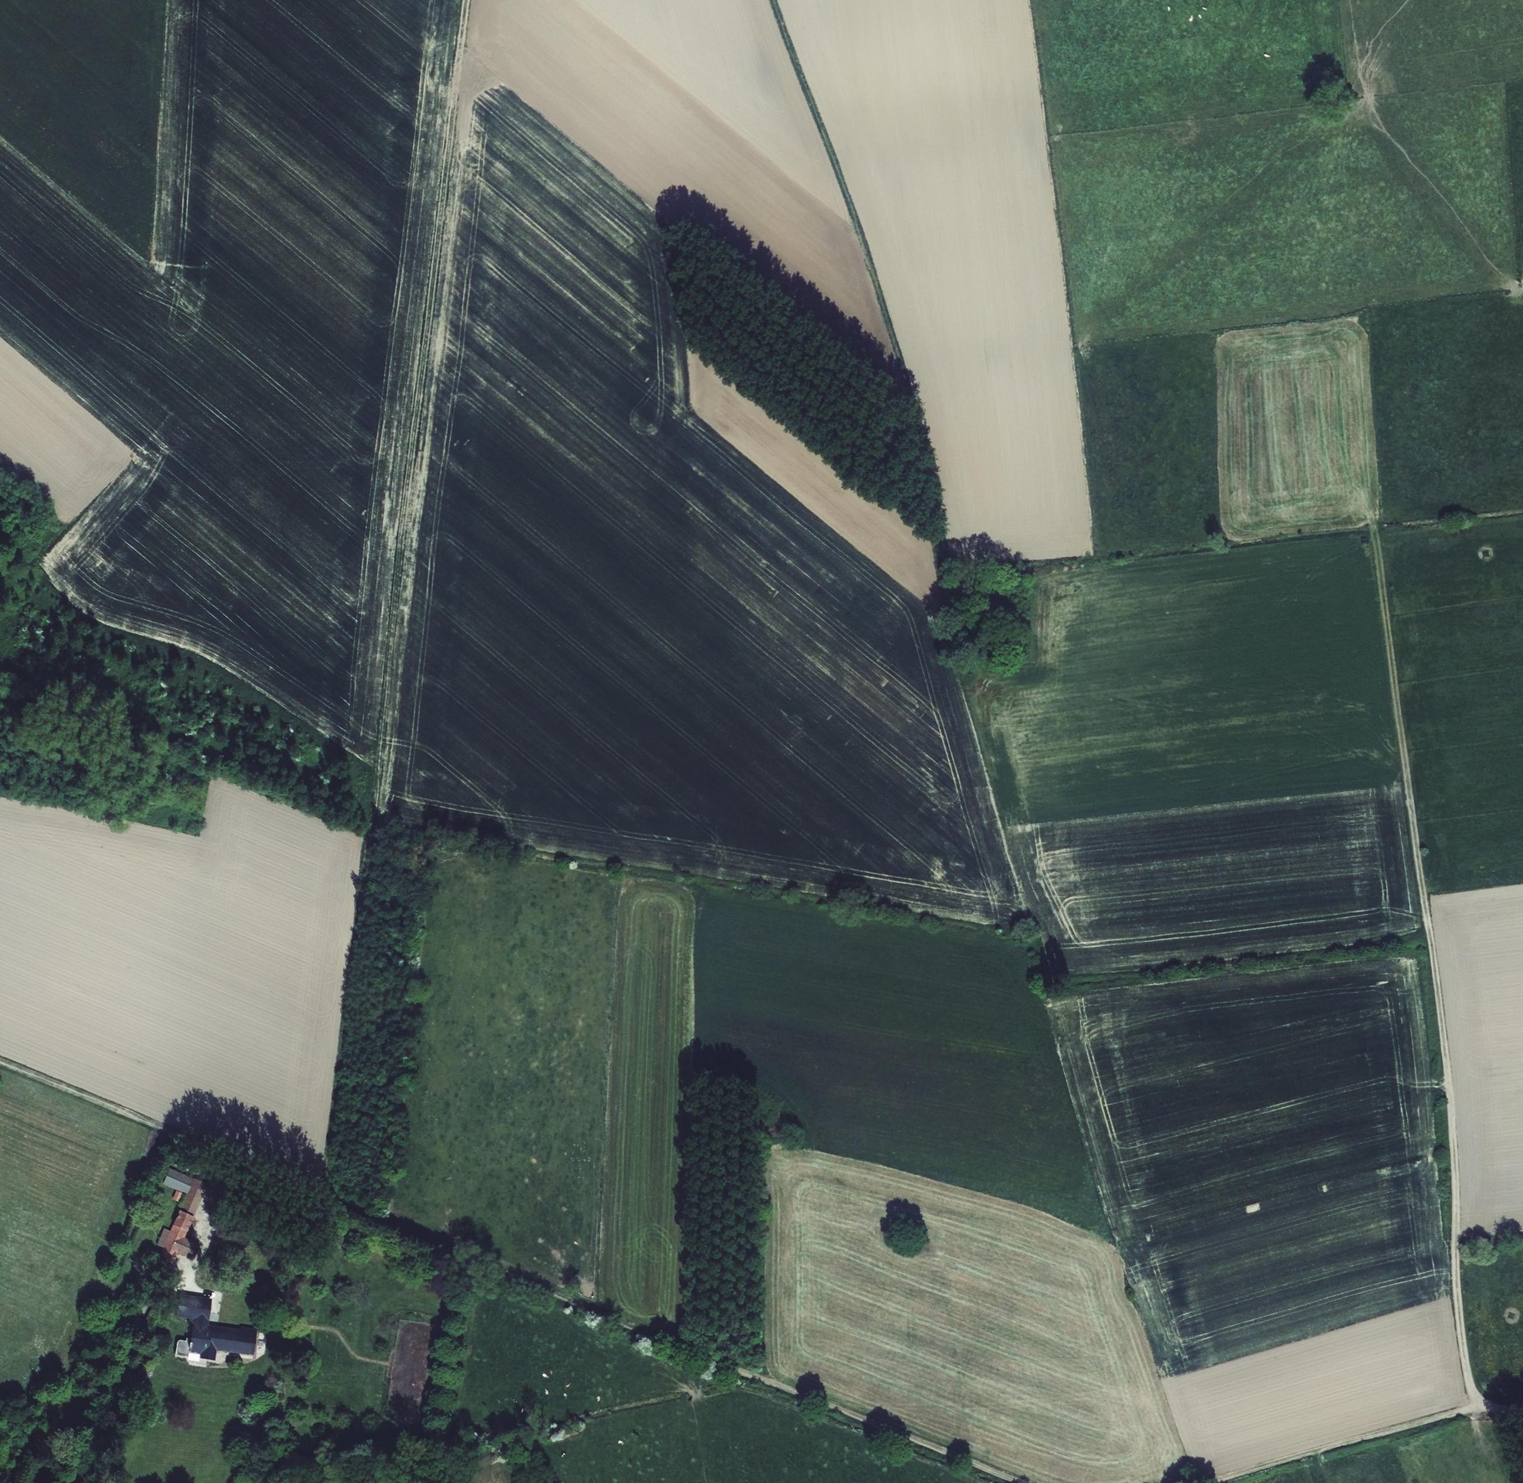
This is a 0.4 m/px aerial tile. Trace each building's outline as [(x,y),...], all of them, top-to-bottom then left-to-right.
[(173,1233),(156,1268),(168,1274),(178,1254),(196,1262),(202,1247),(173,1233)] [(215,1360),(217,1348),(255,1353),(258,1329),(242,1327),(242,1330),(208,1325),(211,1300),(179,1296),(177,1315),(190,1317),(189,1323),(194,1324),(196,1324),(195,1339),(192,1338),(188,1338),(187,1341),(182,1340),(181,1340),(180,1340),(180,1341),(179,1341),(179,1342),(179,1343),(178,1354),(190,1356),(191,1352),(204,1353),(208,1359),(215,1360)]
